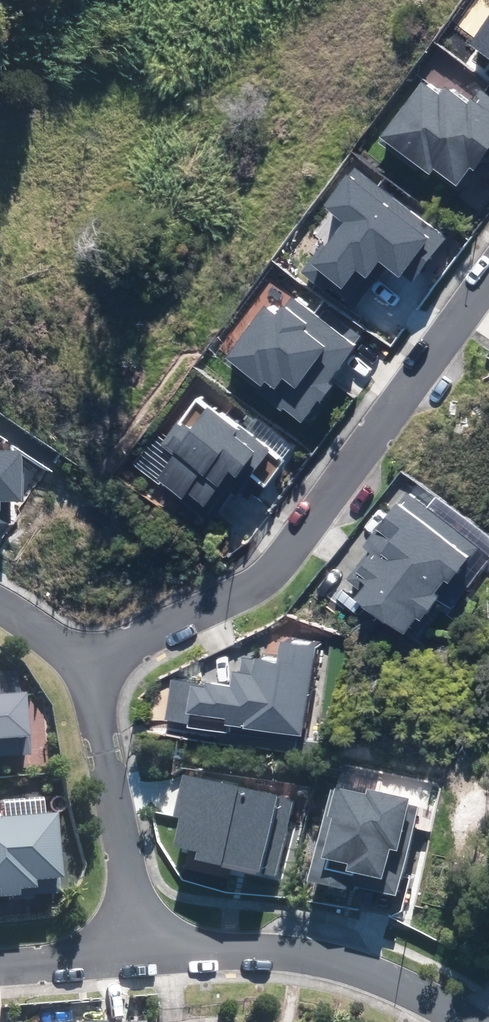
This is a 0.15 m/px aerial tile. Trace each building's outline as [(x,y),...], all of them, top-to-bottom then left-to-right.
[(469,45),(488,60),(488,18),(469,45)] [(469,184),(488,157),(488,158),(488,89),(484,86),(477,96),(454,80),(449,88),(432,76),(386,139),(424,167),(431,157),(469,184)] [(300,272),(324,291),(328,286),(347,301),(378,261),(399,278),(402,275),(411,282),(446,239),(354,167),(324,206),(344,222),(325,247),(322,244),(300,272)] [(284,409),(301,422),(318,401),(320,403),(334,384),(329,380),(363,335),(326,307),(319,317),(291,296),(276,316),(264,306),(224,359),(260,386),(256,392),(282,412),(284,409)] [(187,493),(204,506),(229,473),(235,477),(241,469),(264,486),(284,460),(199,396),(161,445),(174,455),(156,479),(182,499),(187,493)] [(0,512),(1,502),(22,503),(23,451),(0,451),(0,512)] [(353,599),(403,636),(416,618),(421,621),(440,595),(435,592),(444,580),(449,584),(476,547),(404,493),(364,547),(370,552),(348,581),(360,590),(353,599)] [(186,727),(226,733),(227,725),(301,736),(314,646),(280,641),(277,664),(241,659),(238,673),(231,672),(229,686),(205,682),(204,686),(171,681),(165,720),(187,724),(186,727)] [(28,754),(28,692),(0,692),(0,754),(28,754)] [(195,859),(275,877),(293,800),(184,775),(174,817),(179,818),(173,846),(197,851),(195,859)] [(349,885),(396,896),(417,807),(408,805),(409,799),(366,788),(365,794),(335,787),(335,790),(329,789),(307,881),(348,891),(349,885)] [(0,815),(0,900),(10,900),(10,894),(22,894),(21,888),(58,887),(56,814),(0,815)]
